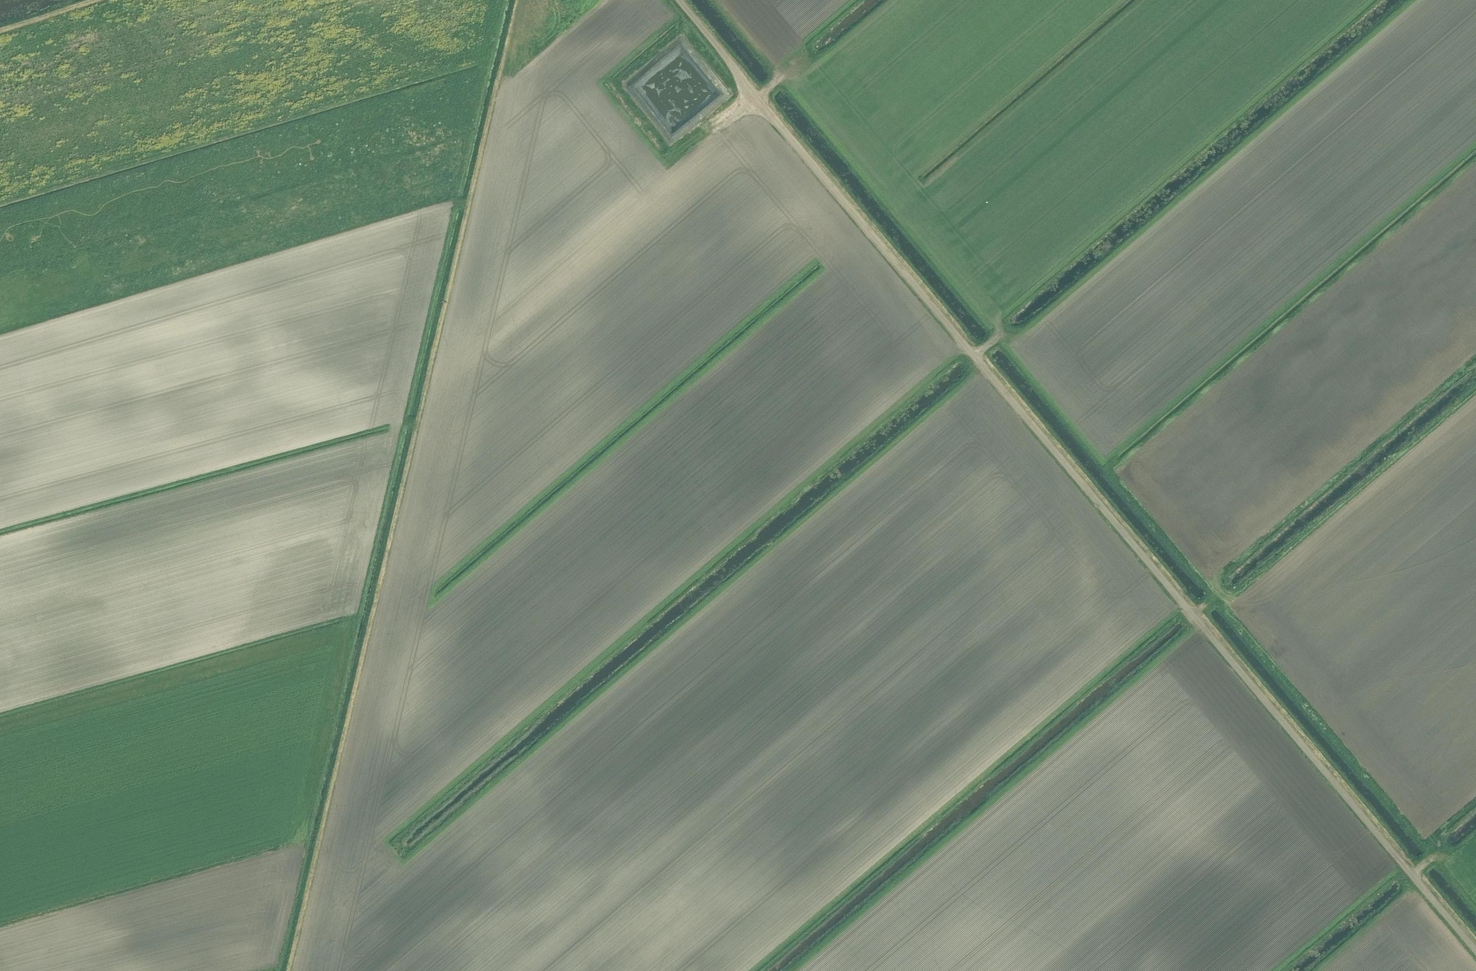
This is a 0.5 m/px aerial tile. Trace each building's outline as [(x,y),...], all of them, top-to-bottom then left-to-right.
[(686,150),(689,155),(699,148),(696,143),(686,150)]
